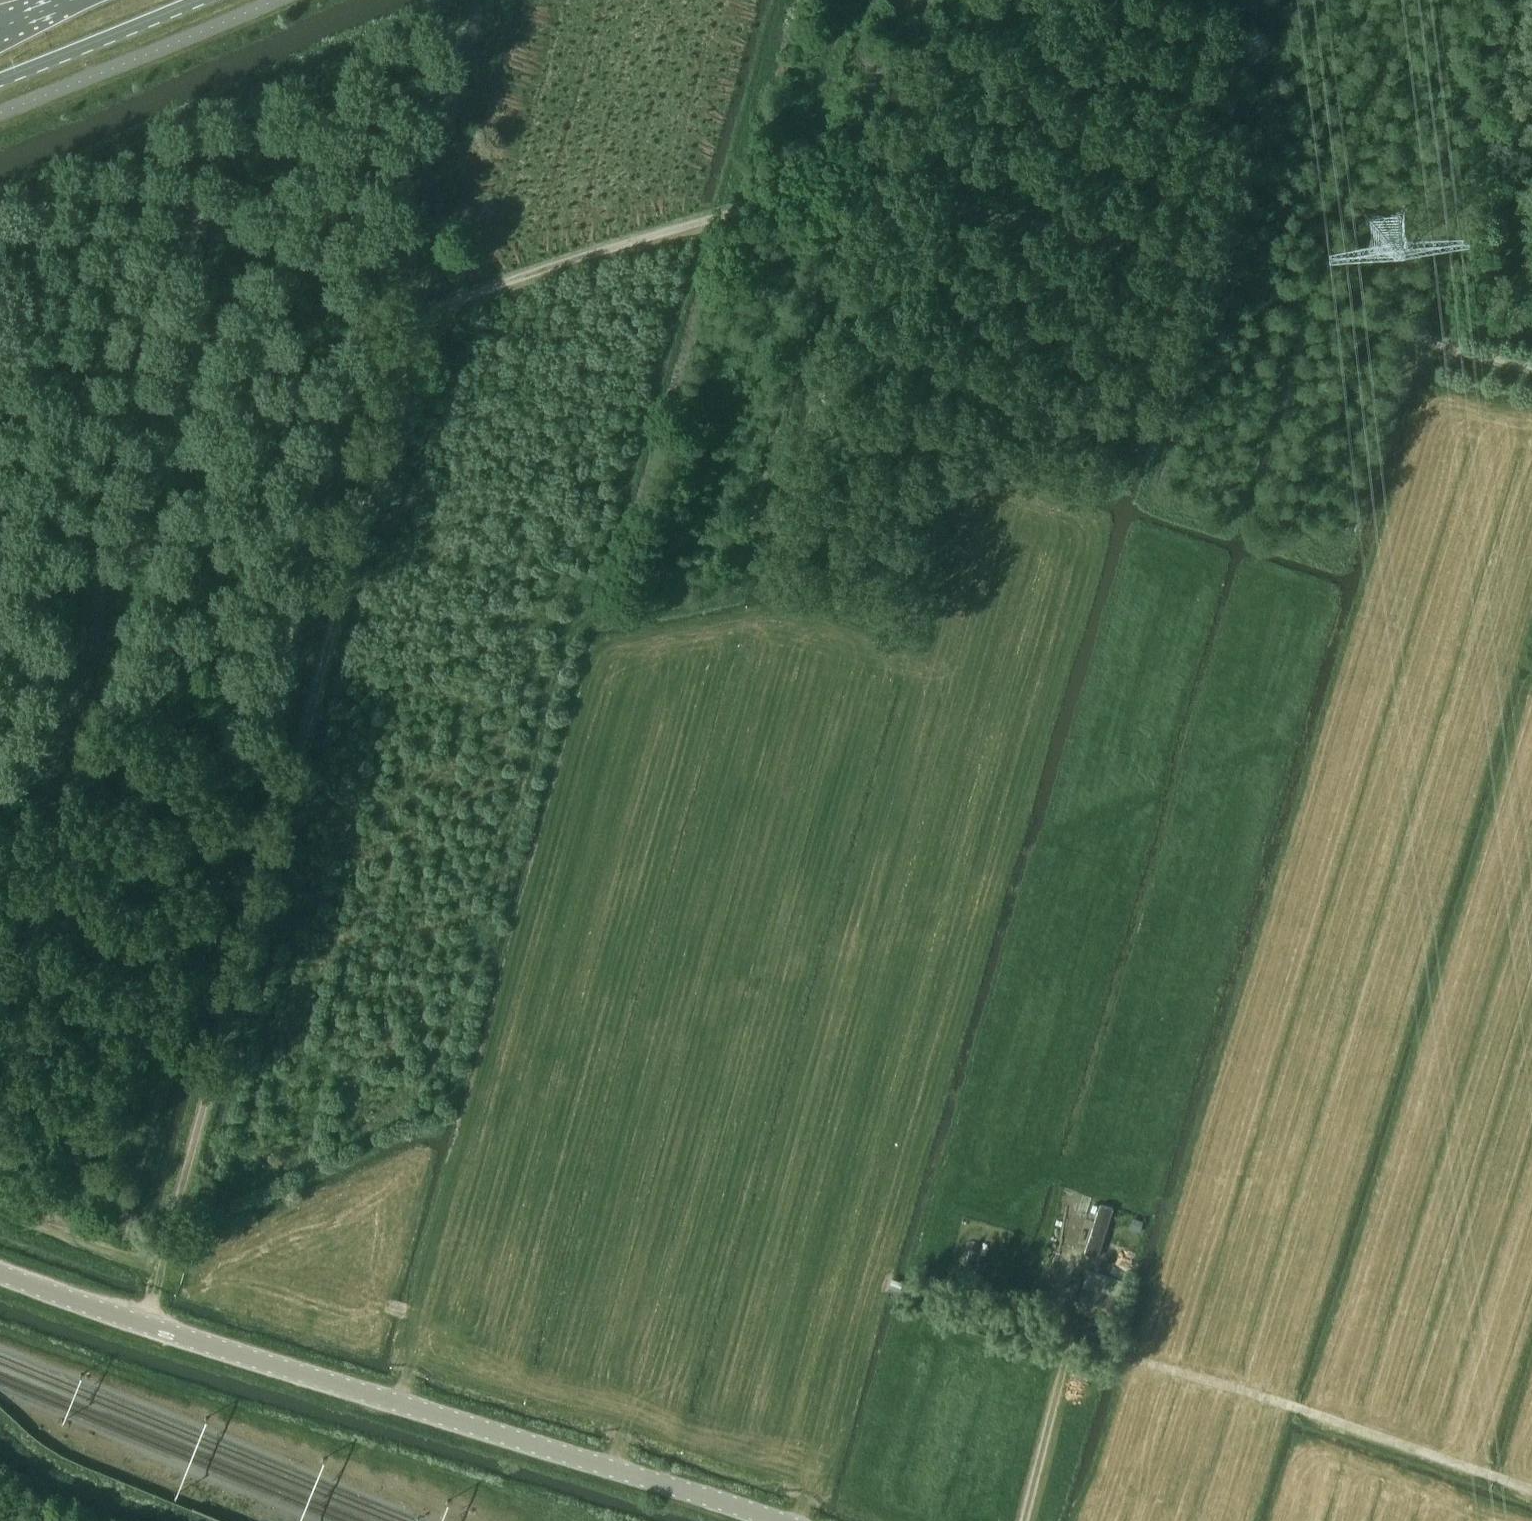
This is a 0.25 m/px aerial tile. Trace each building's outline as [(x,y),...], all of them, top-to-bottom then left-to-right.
[(1077,1305),(1113,1317),(1119,1299),(1082,1287),(1077,1305)]
